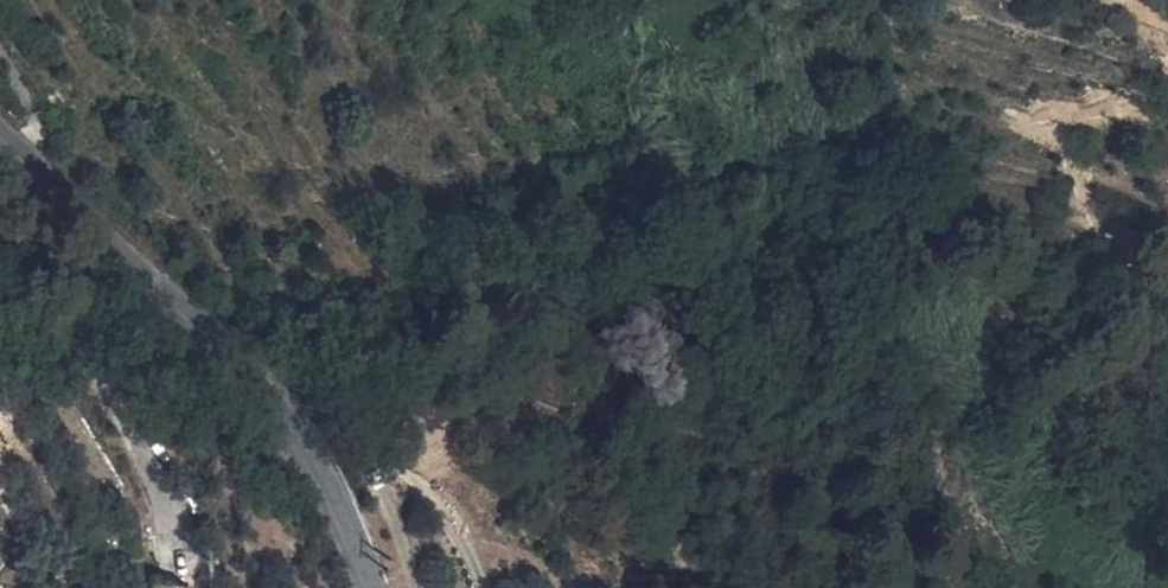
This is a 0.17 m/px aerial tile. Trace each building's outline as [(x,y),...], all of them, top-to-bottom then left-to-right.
[(162,587),(200,587),(200,584),(166,574),(162,587)]
